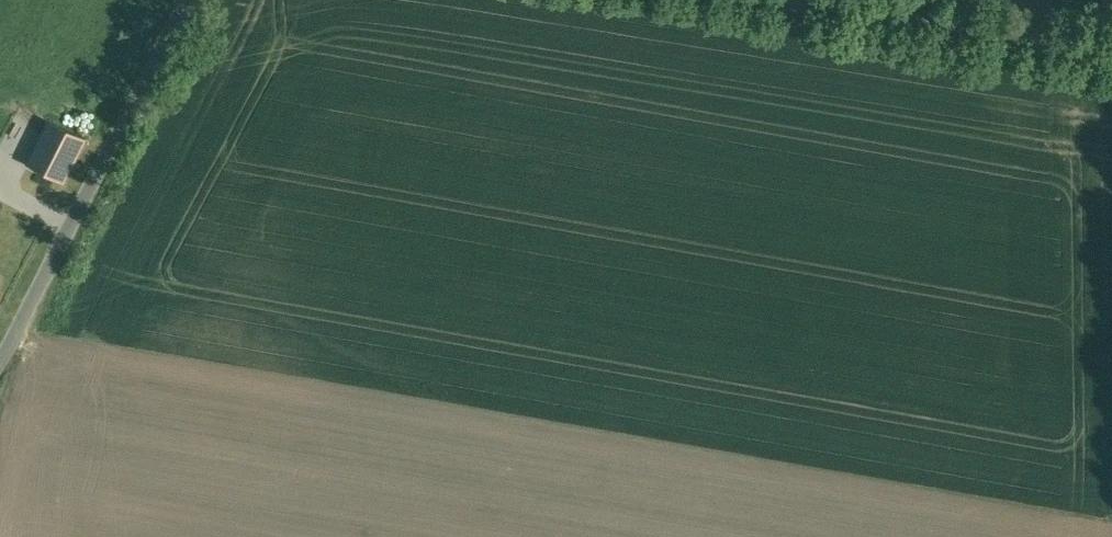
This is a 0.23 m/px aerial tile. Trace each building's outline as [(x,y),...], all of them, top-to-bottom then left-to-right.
[(48,130),(29,174),(66,189),(85,146),(48,130)]
